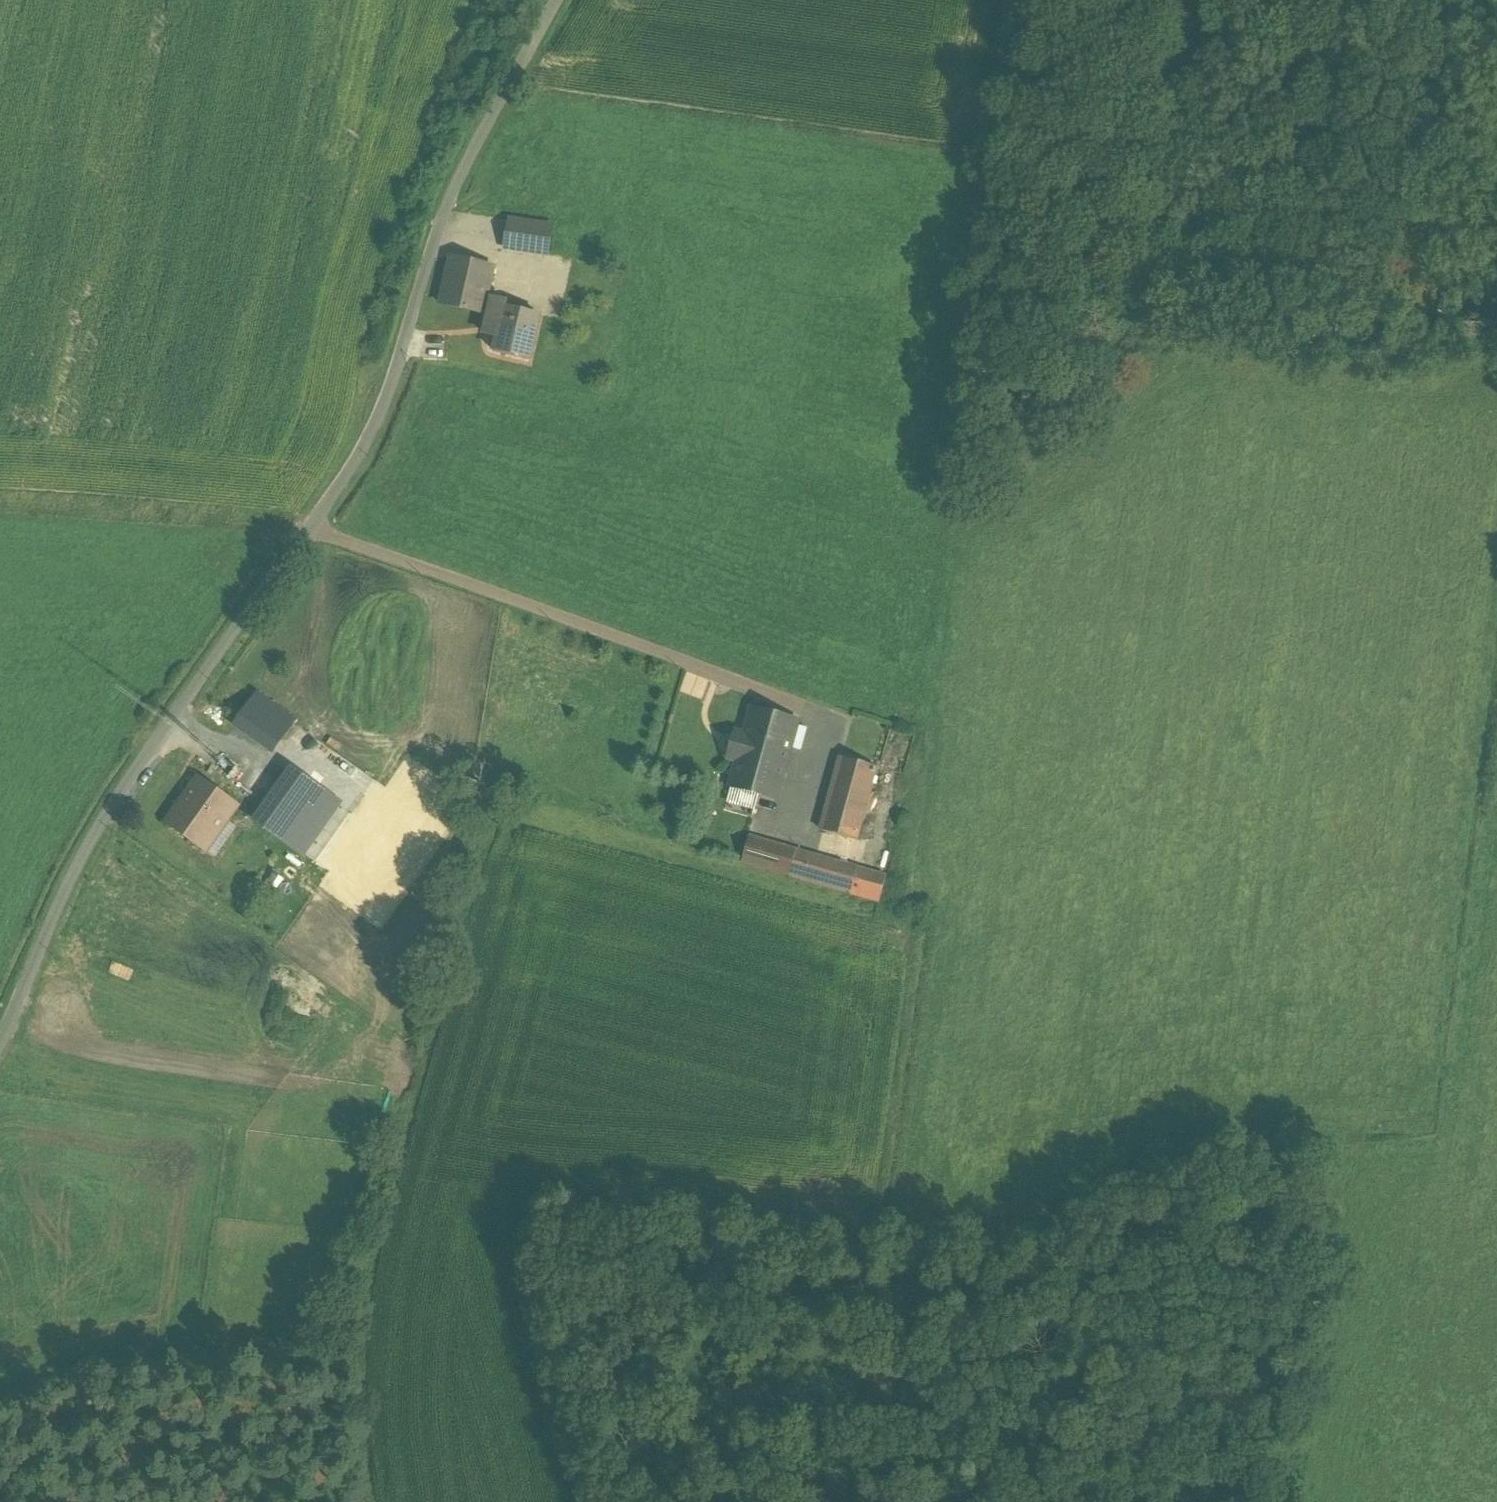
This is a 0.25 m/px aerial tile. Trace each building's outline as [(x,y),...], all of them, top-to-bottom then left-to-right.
[(555,225),(507,218),(501,254),(549,262),(555,225)] [(498,267),(451,256),(440,310),(486,320),(498,267)] [(505,303),(489,355),(535,369),(551,317),(505,303)] [(241,716),(256,697),(243,687),(228,706),(241,716)] [(797,723),(746,710),(724,794),(774,807),(797,723)] [(885,769),(837,755),(815,835),(863,848),(885,769)] [(292,769),(255,821),(298,851),(335,799),(292,769)] [(195,774),(161,823),(209,856),(242,808),(195,774)] [(747,834),(739,864),(879,902),(887,873),(747,834)] [(279,863),(264,884),(307,913),(322,891),(279,863)]
